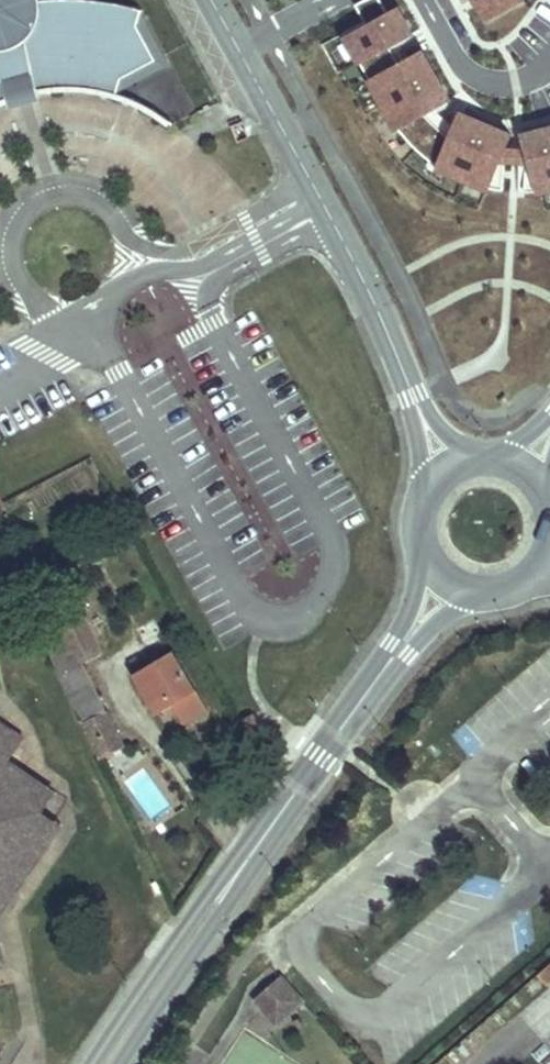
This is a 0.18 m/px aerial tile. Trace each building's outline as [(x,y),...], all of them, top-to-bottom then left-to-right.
[(6,82),(31,75),(36,92),(59,89),(79,88),(101,91),(116,95),(121,80),(156,60),(138,26),(143,10),(117,4),(88,0),(82,0),(53,0),(39,1),(40,8),(39,14),(39,19),(37,24),(34,29),(32,33),(28,38),(24,42),(15,47),(5,50),(0,50),(0,104),(4,102),(11,99),(6,82)] [(0,0),(0,50),(5,50),(15,47),(24,42),(28,38),(32,33),(34,29),(37,24),(39,19),(39,14),(40,8),(39,1),(39,0),(0,0)] [(389,15),(380,0),(366,0),(356,6),(365,22),(368,27),(389,15)] [(523,0),(474,0),(487,23),(524,2),(523,0)] [(449,100),(423,53),(409,61),(400,66),(389,46),(398,41),(413,34),(400,10),(389,15),(368,27),(365,22),(344,34),(386,112),(401,132),(413,146),(433,162),(454,175),(477,185),(503,191),(505,162),(505,161),(501,160),(505,150),(511,135),(462,114),(456,129),(451,139),(449,138),(427,116),(425,113),(435,108),(449,100)] [(409,61),(398,41),(389,46),(400,66),(409,61)] [(36,92),(31,75),(6,82),(11,99),(36,92)] [(456,129),(438,113),(435,108),(425,113),(427,116),(449,138),(451,139),(456,129)] [(524,136),(529,151),(532,162),(527,162),(527,163),(524,192),(536,192),(549,189),(549,129),(524,136)] [(532,162),(529,151),(505,150),(501,160),(505,161),(505,162),(527,163),(527,162),(532,162)] [(101,650),(84,615),(65,624),(71,635),(82,659),(101,650)] [(206,708),(174,653),(137,675),(155,708),(171,699),(173,703),(184,721),(206,708)] [(157,712),(173,703),(171,699),(155,708),(157,712)] [(263,731),(254,714),(244,719),(253,737),(263,731)] [(52,851),(47,817),(42,782),(17,765),(31,743),(0,722),(0,927),(52,851)] [(47,817),(61,796),(42,782),(47,817)] [(66,830),(47,817),(52,851),(66,830)] [(538,975),(548,986),(549,984),(549,964),(538,975)] [(325,996),(302,971),(274,995),(285,1007),(290,1002),(296,1009),(302,1004),(308,1011),(325,996)] [(290,1002),(285,1007),(296,1020),(308,1011),(302,1004),(296,1009),(290,1002)]
